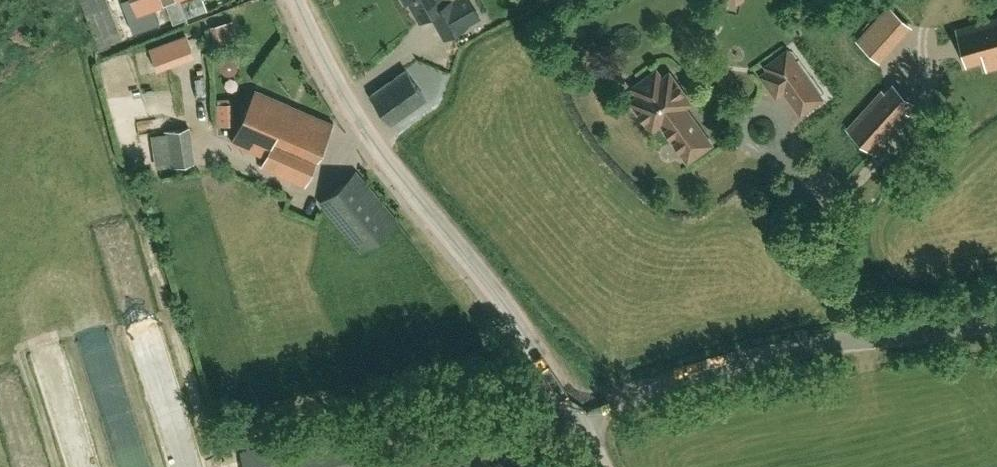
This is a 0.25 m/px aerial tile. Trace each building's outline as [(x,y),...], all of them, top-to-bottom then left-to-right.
[(165,3),(172,23),(186,18),(179,0),(126,0),(125,1),(136,30),(159,22),(154,7),(165,3)] [(461,29),(444,0),(402,0),(404,3),(408,1),(419,21),(429,15),(443,39),(461,29)] [(493,13),(508,7),(504,0),(487,0),(493,13)] [(121,36),(108,1),(85,10),(98,45),(121,36)] [(957,29),(960,41),(963,52),(967,64),(983,59),(985,64),(986,69),(996,65),(996,18),(957,29)] [(217,46),(235,42),(230,21),(213,24),(217,46)] [(877,59),(888,46),(869,29),(857,41),(877,59)] [(160,118),(184,111),(163,37),(151,40),(153,50),(136,54),(133,46),(101,55),(118,116),(157,105),(160,118)] [(783,91),(799,113),(820,98),(786,51),(765,66),(768,70),(760,75),(775,96),(783,91)] [(387,82),(407,111),(424,99),(404,70),(387,82)] [(632,87),(637,95),(630,101),(650,129),(659,123),(686,161),(709,144),(681,107),(689,101),(667,73),(660,78),(654,71),(632,87)] [(407,111),(387,82),(370,94),(390,123),(407,111)] [(872,151),(907,113),(904,110),(912,102),(893,84),(885,93),(882,90),(847,128),(872,151)] [(231,142),(265,157),(260,167),(304,186),(332,124),(254,89),(231,142)] [(237,101),(219,101),(220,124),(237,123),(237,101)] [(154,147),(155,119),(141,118),(141,146),(154,147)] [(169,167),(194,163),(189,127),(163,131),(169,167)] [(911,173),(898,159),(881,175),(894,189),(911,173)] [(361,250),(395,221),(355,173),(320,202),(361,250)] [(244,466),(353,466),(340,423),(240,453),(244,466)]
